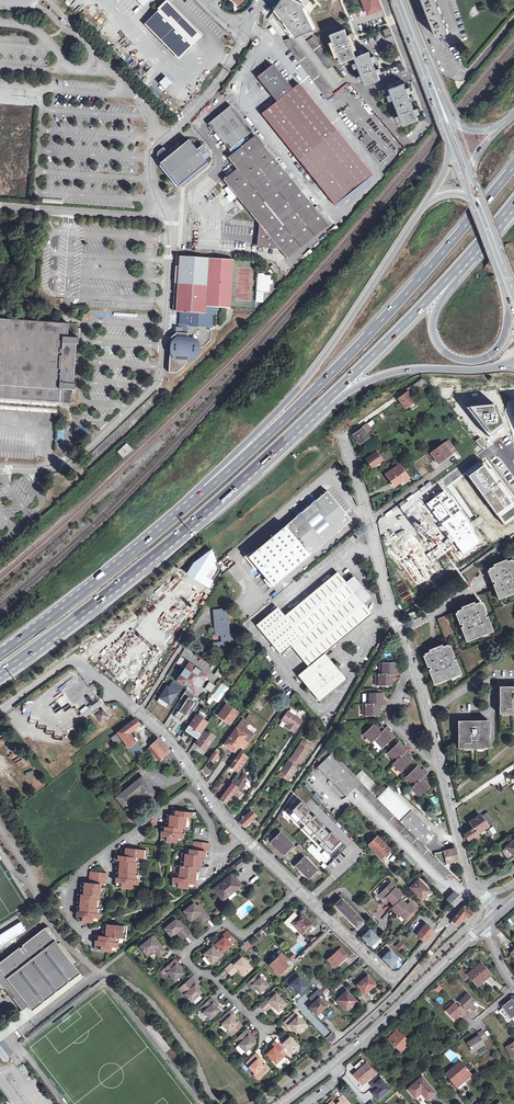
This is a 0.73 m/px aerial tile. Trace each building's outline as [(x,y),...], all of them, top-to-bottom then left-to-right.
[(297,0),(281,0),(272,14),(291,39),(292,39),(302,35),(310,32),(315,29),(302,3),(297,0)] [(368,14),(375,12),(381,9),(377,0),(363,0),(368,14)] [(423,4),(421,5),(422,7),(422,9),(425,8),(431,25),(429,26),(430,28),(430,30),(433,29),(436,38),(449,33),(436,0),(422,0),(423,4)] [(202,37),(167,2),(154,15),(160,20),(155,25),(150,30),(156,36),(161,32),(184,55),(202,37)] [(291,39),(272,14),(267,20),(284,42),(291,39)] [(160,20),(154,15),(149,20),(155,25),(160,20)] [(351,16),(346,18),(350,28),(355,26),(355,25),(351,16)] [(354,58),(356,57),(354,52),(351,46),(356,44),(355,41),(353,42),(353,40),(350,41),(349,40),(348,36),(345,30),(331,35),(333,41),(335,46),(338,53),(339,57),(342,63),(354,58)] [(310,32),(302,35),(328,69),(333,66),(334,68),(336,67),(310,32)] [(328,99),(334,95),(292,39),(291,39),(284,42),(328,99)] [(356,57),(354,58),(357,64),(358,68),(361,75),(363,79),(365,86),(380,80),(376,70),(376,69),(380,67),(379,65),(378,64),(377,64),(377,63),(374,64),(373,62),(372,59),(369,52),(356,57)] [(273,65),(258,77),(277,102),(262,114),(335,206),(372,176),(299,84),(293,90),(273,65)] [(321,73),(325,79),(329,76),(325,70),(321,73)] [(159,83),(165,89),(172,83),(166,76),(159,83)] [(404,84),(389,90),(392,95),(393,100),(400,116),(402,121),(404,126),(419,121),(416,115),(415,111),(411,102),(414,101),(414,100),(413,98),(410,99),(408,94),(407,90),(404,84)] [(351,95),(340,104),(351,119),(362,111),(351,95)] [(229,150),(247,136),(252,132),(231,106),(208,125),(210,127),(208,128),(212,132),(214,131),(229,150)] [(381,132),(368,141),(379,156),(392,147),(381,132)] [(229,150),(229,151),(232,155),(228,158),(237,170),(224,181),(260,226),(259,247),(281,251),(287,259),(305,245),(307,247),(313,242),(311,240),(329,226),(271,155),(273,152),(270,148),(267,150),(265,147),(261,143),(256,136),(251,140),(247,136),(229,150)] [(197,150),(189,140),(167,157),(164,154),(166,152),(163,149),(159,152),(158,157),(158,160),(160,164),(179,187),(208,163),(206,161),(210,158),(206,153),(205,152),(201,155),(197,150)] [(207,152),(202,145),(197,150),(201,155),(205,152),(206,153),(207,152)] [(174,306),(173,311),(177,311),(177,312),(181,312),(180,323),(179,327),(182,327),(182,329),(182,332),(182,334),(177,334),(171,338),(171,352),(169,372),(178,373),(187,363),(187,359),(192,359),(199,352),(199,346),(204,347),(211,340),(212,330),(207,329),(208,325),(212,325),(213,314),(217,314),(218,308),(206,307),(209,259),(180,257),(180,258),(177,258),(176,267),(175,283),(174,306)] [(234,260),(209,259),(206,307),(218,308),(231,308),(234,260)] [(273,264),(270,267),(275,273),(278,271),(273,264)] [(257,274),(256,302),(263,302),(264,292),(271,292),(271,274),(257,274)] [(72,404),(73,390),(75,390),(76,385),(73,384),(76,344),(78,345),(79,339),(77,338),(78,325),(0,319),(0,399),(72,404)] [(432,375),(414,384),(417,389),(426,383),(432,375)] [(408,392),(409,395),(417,389),(414,384),(406,390),(408,392)] [(399,399),(398,399),(405,408),(414,401),(409,395),(408,392),(404,395),(399,399)] [(494,404),(465,407),(489,436),(502,426),(498,417),(494,404)] [(357,433),(353,436),(360,444),(369,437),(366,433),(371,430),(366,424),(361,427),(363,429),(357,433)] [(485,444),(480,438),(476,441),(481,447),(485,444)] [(448,441),(431,453),(438,463),(451,454),(449,451),(453,448),(448,441)] [(127,445),(119,452),(123,457),(126,454),(127,455),(132,450),(127,445)] [(377,452),(366,460),(372,468),(383,461),(377,452)] [(467,476),(504,525),(513,517),(513,505),(483,465),(467,476)] [(408,478),(399,466),(386,475),(394,486),(399,482),(402,481),(402,482),(407,478),(408,478)] [(444,490),(425,504),(462,556),(480,542),(470,527),(471,525),(444,490)] [(296,516),(297,517),(248,557),(273,586),(352,520),(327,491),(315,501),(315,500),(311,504),(301,513),(300,513),(296,516)] [(311,504),(300,513),(301,513),(311,504)] [(192,563),(186,573),(208,588),(219,570),(217,563),(212,549),(192,563)] [(404,568),(413,582),(429,572),(419,558),(404,568)] [(489,569),(493,581),(499,597),(512,592),(513,594),(513,566),(512,560),(489,569)] [(346,583),(337,572),(284,616),(277,608),(256,625),(280,655),(291,646),(308,667),(298,675),(320,702),(346,680),(324,654),(372,614),(363,604),(371,598),(354,576),(346,583)] [(479,603),(456,612),(465,635),(467,640),(480,635),(481,637),(483,636),(482,634),(490,631),(479,603)] [(227,609),(213,610),(215,636),(221,635),(222,642),(213,643),(214,651),(225,650),(225,643),(239,641),(239,634),(229,634),(227,609)] [(437,649),(424,654),(435,683),(448,678),(449,680),(451,679),(450,677),(458,673),(447,645),(437,649)] [(180,656),(176,663),(182,667),(187,661),(180,656)] [(206,676),(189,663),(183,672),(185,674),(180,682),(195,692),(206,676)] [(396,663),(380,663),(380,674),(376,674),(376,685),(392,685),(392,680),(392,679),(395,679),(395,674),(398,674),(398,673),(398,670),(396,670),(396,663)] [(219,668),(215,674),(221,679),(226,672),(219,668)] [(210,681),(206,688),(212,692),(217,686),(210,681)] [(182,686),(174,682),(170,689),(170,688),(168,691),(166,689),(160,698),(162,700),(160,704),(167,708),(172,702),(169,700),(172,697),(174,698),(182,686)] [(501,687),(501,714),(513,714),(513,687),(501,687)] [(179,711),(175,716),(180,720),(184,715),(185,716),(187,712),(190,708),(193,709),(197,703),(192,700),(195,695),(187,690),(181,699),(186,702),(179,712),(179,711)] [(383,693),(367,693),(367,704),(363,704),(363,716),(379,716),(379,711),(379,709),(382,708),(382,704),(385,704),(385,702),(385,700),(383,700),(383,693)] [(230,705),(228,703),(219,716),(223,719),(222,721),(229,725),(238,713),(229,706),(230,705)] [(303,721),(289,711),(283,720),(289,724),(287,727),(295,733),(303,721)] [(102,714),(101,712),(96,716),(101,722),(107,717),(104,713),(102,714)] [(196,716),(188,727),(200,736),(208,724),(202,720),(197,716),(196,716)] [(123,740),(129,748),(136,743),(129,733),(140,725),(135,719),(118,733),(123,740)] [(249,723),(243,719),(232,734),(231,733),(230,735),(231,736),(225,744),(231,748),(232,747),(236,750),(239,745),(243,748),(254,733),(246,728),(249,723)] [(490,721),(460,721),(459,748),(475,748),(490,749),(490,721)] [(380,728),(376,724),(364,735),(372,743),(372,742),(374,740),(381,747),(382,748),(394,737),(390,733),(389,732),(391,730),(388,727),(385,730),(383,727),(382,727),(380,728)] [(200,736),(188,727),(186,731),(198,739),(200,736)] [(205,732),(197,742),(201,745),(199,747),(205,751),(215,737),(209,733),(208,735),(205,732)] [(123,740),(118,733),(111,738),(116,745),(123,740)] [(170,752),(158,739),(151,746),(159,755),(162,759),(170,752)] [(299,763),(301,764),(305,757),(304,757),(308,751),(307,750),(310,746),(302,740),(299,745),(300,745),(291,758),(299,763)] [(374,740),(372,742),(379,750),(381,747),(374,740)] [(403,746),(400,742),(388,754),(395,762),(393,764),(401,772),(412,761),(408,756),(409,754),(408,753),(406,751),(409,749),(406,746),(404,747),(403,746)] [(129,748),(136,756),(142,751),(136,743),(129,748)] [(360,781),(325,746),(317,759),(321,763),(317,767),(346,796),(360,781)] [(220,753),(217,750),(210,760),(213,762),(218,755),(219,755),(220,753)] [(241,752),(230,767),(238,773),(246,762),(245,761),(248,757),(241,752)] [(291,758),(279,775),(287,780),(292,773),(293,774),(297,769),(296,768),(299,763),(291,758)] [(421,769),(418,767),(406,778),(414,786),(411,789),(419,796),(430,785),(426,780),(428,778),(427,777),(425,775),(427,772),(425,770),(423,771),(421,769)] [(156,794),(142,777),(116,798),(124,807),(141,793),(147,801),(156,794)] [(232,784),(220,800),(225,804),(232,796),(234,793),(240,797),(244,792),(241,790),(245,785),(238,781),(234,785),(232,784)] [(378,799),(361,782),(355,788),(445,879),(449,875),(451,877),(453,875),(444,866),(432,854),(424,846),(400,822),(378,799)] [(424,846),(434,836),(430,833),(387,788),(378,799),(400,822),(424,846)] [(124,807),(116,798),(109,804),(108,807),(114,815),(124,807)] [(329,835),(325,830),(327,828),(315,816),(313,818),(308,814),(311,811),(299,799),(294,804),(297,807),(289,815),(331,857),(335,852),(339,856),(347,847),(332,832),(329,835)] [(286,811),(289,815),(297,807),(294,804),(286,811)] [(245,818),(251,811),(249,808),(243,817),(245,818)] [(195,817),(196,812),(172,810),(172,815),(167,814),(166,823),(170,823),(170,827),(161,826),(161,831),(162,831),(161,840),(183,843),(184,834),(185,834),(185,829),(188,829),(190,817),(195,817)] [(240,823),(244,827),(249,822),(249,823),(256,816),(251,811),(245,818),(243,817),(242,819),(243,820),(240,823)] [(481,814),(469,822),(474,828),(479,835),(490,828),(488,825),(494,821),(488,812),(482,816),(481,814)] [(493,826),(486,831),(489,836),(497,832),(493,826)] [(474,828),(464,835),(469,842),(479,835),(474,828)] [(382,834),(394,846),(397,844),(385,831),(382,834)] [(293,846),(281,833),(272,842),(276,846),(277,845),(285,854),(293,846)] [(371,844),(369,846),(381,858),(390,850),(378,838),(374,834),(368,840),(371,844)] [(432,854),(448,850),(434,836),(424,846),(432,854)] [(513,842),(506,848),(507,848),(502,852),(505,854),(507,857),(508,860),(513,857),(513,840),(513,842)] [(209,856),(210,843),(194,841),(193,849),(186,849),(185,854),(182,853),(181,866),(177,865),(176,877),(173,877),(172,886),(194,889),(195,880),(199,880),(200,872),(196,871),(197,868),(204,868),(205,860),(201,859),(202,855),(209,856)] [(275,854),(279,851),(272,843),(268,847),(275,854)] [(147,858),(147,850),(127,848),(127,856),(115,855),(114,859),(117,860),(116,868),(119,869),(119,873),(116,872),(115,877),(116,878),(115,887),(137,889),(138,880),(139,880),(140,875),(139,874),(140,862),(139,862),(139,858),(147,858)] [(432,854),(444,866),(447,863),(458,861),(455,849),(448,850),(432,854)] [(402,854),(414,867),(416,864),(404,852),(402,854)] [(317,870),(305,857),(297,866),(309,878),(317,870)] [(238,865),(236,867),(237,869),(245,862),(242,858),(236,863),(238,865)] [(105,884),(106,873),(91,871),(89,883),(81,882),(80,890),(84,891),(84,894),(78,894),(77,902),(80,903),(80,907),(77,906),(76,911),(77,911),(76,920),(98,923),(99,914),(100,914),(101,909),(100,909),(101,896),(103,897),(104,884),(105,884)] [(421,875),(433,887),(436,884),(424,872),(421,875)] [(234,879),(231,875),(215,889),(224,899),(236,889),(237,890),(243,885),(238,879),(236,881),(234,879)] [(418,880),(414,877),(407,884),(411,887),(410,887),(422,899),(429,892),(424,886),(425,885),(419,879),(418,880)] [(403,895),(391,883),(380,895),(385,900),(387,898),(388,896),(391,899),(389,900),(393,905),(403,895)] [(422,899),(423,901),(431,893),(429,892),(422,899)] [(454,907),(461,899),(460,897),(455,892),(447,900),(454,907)] [(363,921),(342,899),(335,905),(349,920),(350,919),(358,926),(363,921)] [(407,906),(402,900),(392,909),(398,915),(399,915),(400,913),(405,919),(414,911),(414,907),(410,903),(407,906)] [(197,907),(194,904),(184,912),(192,921),(197,916),(200,914),(202,916),(199,918),(203,923),(210,918),(199,905),(197,907)] [(464,906),(452,921),(457,925),(465,916),(469,919),(474,912),(472,908),(468,905),(466,905),(464,906)] [(313,924),(302,913),(297,917),(294,914),(285,923),(289,927),(292,923),(303,935),(313,924)] [(178,923),(176,920),(165,929),(172,937),(178,932),(182,929),(183,931),(180,934),(184,939),(191,934),(180,921),(178,923)] [(21,921),(17,924),(0,934),(0,948),(27,931),(25,929),(21,921)] [(125,938),(127,926),(104,924),(103,932),(106,932),(106,936),(95,935),(95,940),(96,940),(95,949),(117,952),(118,943),(119,943),(119,938),(125,938)] [(267,924),(261,929),(267,935),(272,930),(267,924)] [(425,943),(434,932),(425,925),(417,936),(423,941),(425,943)] [(82,975),(56,941),(59,939),(51,928),(48,926),(46,927),(35,935),(36,937),(34,938),(33,937),(22,945),(23,946),(21,948),(20,947),(10,955),(10,956),(8,958),(8,956),(0,962),(0,988),(2,988),(4,989),(6,989),(9,987),(24,1008),(30,1015),(82,975)] [(371,946),(376,941),(379,939),(371,931),(369,933),(368,932),(363,937),(371,946)] [(223,953),(236,942),(227,932),(223,936),(224,937),(221,940),(216,944),(223,952),(223,953)] [(166,952),(154,937),(140,947),(147,956),(151,952),(155,949),(157,951),(156,952),(160,957),(166,952)] [(251,942),(249,940),(241,947),(243,949),(251,942)] [(223,952),(216,944),(215,943),(211,946),(213,948),(209,950),(205,954),(213,964),(221,957),(219,955),(223,952)] [(404,949),(399,945),(396,948),(400,953),(404,949)] [(341,948),(337,951),(343,957),(346,954),(341,948)] [(343,957),(337,951),(328,960),(334,967),(340,962),(340,963),(345,959),(343,957)] [(289,958),(283,952),(270,964),(280,974),(289,965),(286,962),(289,958)] [(388,953),(383,958),(392,968),(397,963),(395,961),(398,958),(392,952),(389,954),(388,953)] [(244,975),(252,968),(243,958),(242,958),(241,960),(239,958),(226,969),(232,975),(237,971),(234,968),(236,966),(239,969),(244,975)] [(177,963),(176,961),(166,970),(161,973),(165,978),(169,974),(175,981),(184,974),(180,970),(177,966),(178,964),(177,963)] [(491,976),(482,965),(468,976),(476,985),(485,978),(487,980),(491,976)] [(269,985),(259,974),(249,984),(252,987),(254,985),(257,989),(261,993),(269,985)] [(17,1029),(30,1019),(84,977),(82,975),(30,1015),(24,1008),(23,1009),(22,1009),(27,1017),(0,1038),(0,1042),(17,1029)] [(300,976),(290,984),(300,995),(309,986),(300,976)] [(376,985),(368,976),(364,979),(357,985),(365,994),(376,985)] [(196,982),(192,978),(180,989),(186,995),(192,1002),(193,1001),(199,995),(202,993),(199,989),(196,986),(198,984),(196,982)] [(485,978),(476,985),(478,987),(487,980),(485,978)] [(323,993),(329,999),(333,995),(329,990),(328,991),(325,988),(321,991),(323,993)] [(353,998),(347,991),(337,1000),(346,1010),(351,1005),(353,1006),(354,1004),(354,1003),(353,1002),(352,1002),(351,1002),(350,1001),(353,998)] [(279,1011),(287,1004),(277,993),(275,992),(272,994),(260,1005),(266,1011),(273,1005),(279,1011)] [(199,995),(193,1001),(196,1004),(202,999),(199,995)] [(476,1003),(468,996),(460,1004),(469,1014),(475,1008),(473,1006),(476,1003)] [(216,1002),(212,998),(203,1007),(206,1010),(205,1012),(211,1019),(220,1011),(217,1007),(214,1004),(216,1002)] [(328,1006),(320,998),(310,1008),(317,1016),(323,1010),(325,1008),(328,1006)] [(512,1000),(507,1004),(508,1006),(500,1012),(508,1022),(513,1018),(513,1002),(512,1000)] [(449,1011),(458,1020),(461,1017),(460,1016),(462,1014),(466,1018),(469,1015),(461,1007),(460,1008),(456,1004),(456,1005),(451,1009),(449,1011)] [(22,1009),(0,1026),(0,1038),(27,1017),(22,1009)] [(234,1015),(231,1011),(222,1019),(225,1022),(223,1024),(230,1031),(228,1032),(232,1036),(242,1026),(239,1023),(238,1024),(235,1021),(231,1017),(234,1015)] [(205,1012),(202,1015),(207,1022),(211,1019),(205,1012)] [(296,1018),(293,1014),(284,1022),(288,1026),(290,1025),(292,1027),(297,1032),(306,1024),(298,1016),(296,1018)] [(252,1034),(248,1029),(238,1038),(242,1042),(239,1045),(240,1045),(246,1051),(246,1052),(256,1043),(252,1039),(249,1036),(252,1034)] [(417,1043),(410,1036),(406,1040),(397,1031),(391,1037),(394,1040),(392,1043),(401,1052),(405,1047),(408,1045),(411,1048),(417,1043)] [(468,1044),(473,1053),(485,1046),(482,1042),(487,1039),(482,1031),(477,1035),(479,1037),(468,1044)] [(288,1056),(299,1046),(290,1037),(287,1040),(284,1043),(282,1041),(281,1042),(278,1045),(287,1054),(288,1056)] [(287,1054),(278,1045),(276,1042),(273,1044),(272,1045),(274,1048),(271,1051),(267,1054),(276,1063),(287,1054)] [(9,1056),(0,1044),(0,1051),(2,1050),(7,1057),(9,1056)] [(243,1054),(246,1051),(240,1045),(237,1048),(237,1049),(242,1054),(243,1054)] [(0,1051),(0,1057),(1,1058),(3,1060),(4,1061),(5,1062),(7,1062),(8,1061),(10,1060),(10,1058),(9,1056),(7,1057),(2,1050),(0,1051)] [(261,1058),(257,1054),(246,1064),(255,1073),(254,1075),(258,1079),(268,1069),(265,1065),(263,1066),(261,1063),(258,1060),(261,1058)] [(354,1067),(358,1072),(367,1064),(363,1060),(354,1067)] [(376,1074),(367,1064),(358,1072),(354,1076),(362,1085),(366,1082),(367,1083),(376,1074)] [(474,1078),(461,1064),(449,1074),(452,1078),(450,1079),(454,1084),(456,1083),(461,1089),(474,1078)] [(376,1077),(369,1084),(372,1088),(374,1086),(377,1090),(374,1094),(379,1100),(390,1090),(381,1080),(380,1081),(376,1077)] [(437,1094),(423,1078),(409,1090),(416,1099),(422,1094),(428,1101),(437,1094)]
